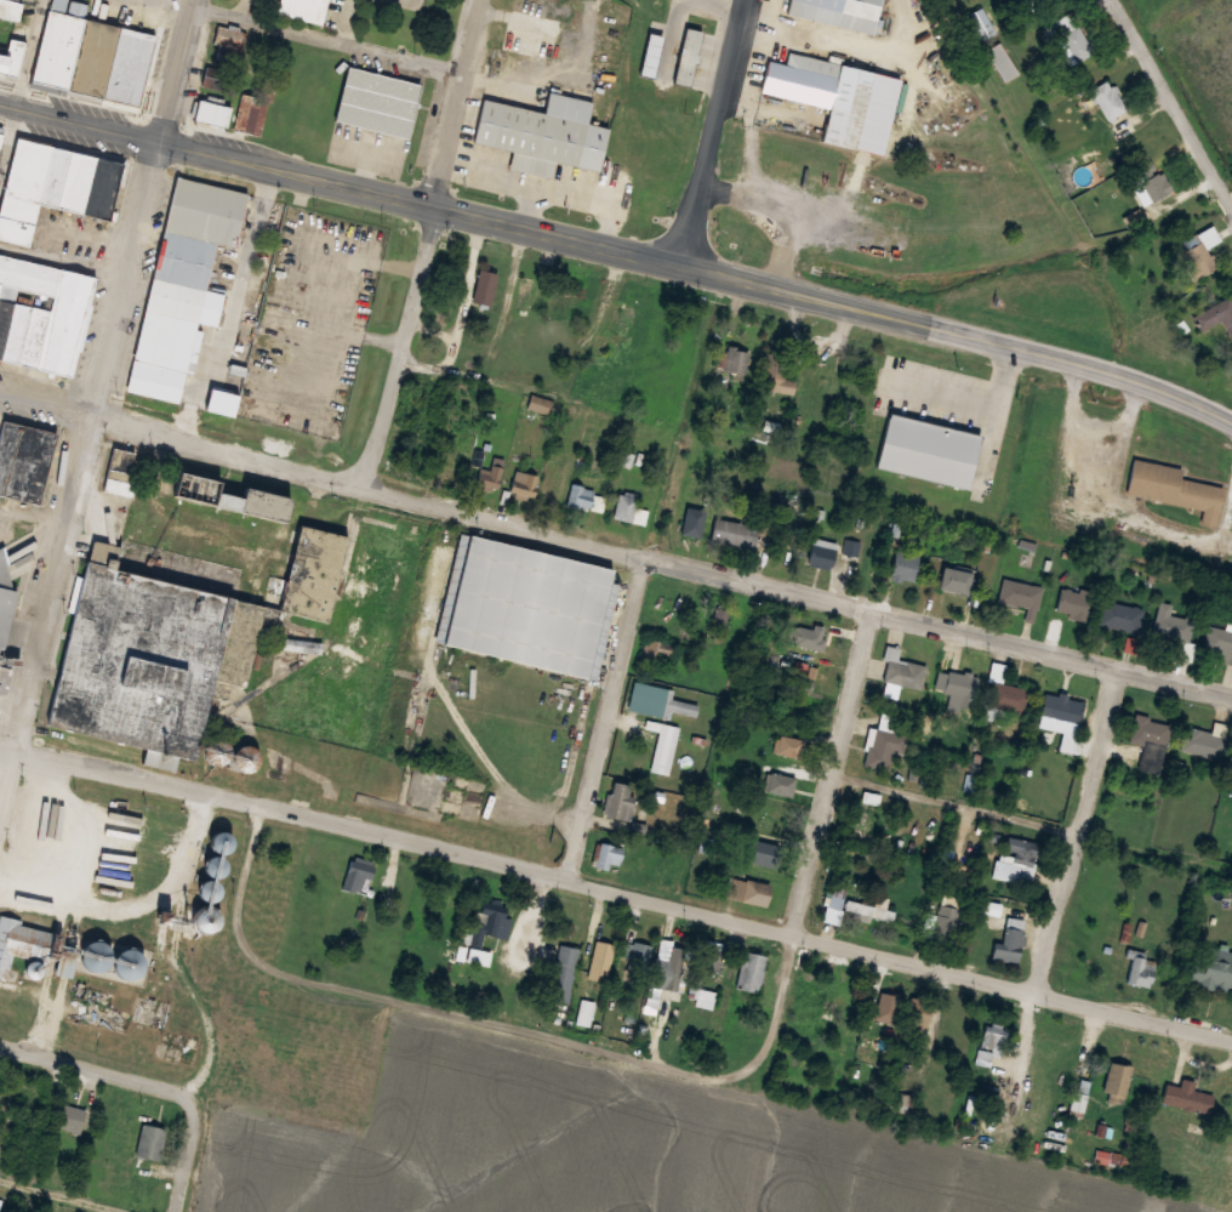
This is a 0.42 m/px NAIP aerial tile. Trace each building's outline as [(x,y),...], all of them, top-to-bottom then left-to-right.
[(19,80),(27,37),(14,34),(21,0),(0,0),(0,76),(19,80)] [(90,2),(80,0),(46,0),(29,86),(137,107),(152,33),(86,21),(90,2)] [(326,0),(278,0),(275,15),(321,25),(326,0)] [(788,13),(791,0),(885,0),(878,33),(788,13)] [(997,33),(983,7),(969,15),(983,40),(997,33)] [(1060,25),(1057,27),(1079,61),(1095,51),(1077,22),(1070,26),(1065,17),(1058,22),(1060,25)] [(249,37),(225,22),(208,49),(232,64),(249,37)] [(702,32),(686,27),(673,81),(689,85),(702,32)] [(663,35),(648,33),(641,75),(656,78),(663,35)] [(1021,73),(1000,42),(987,50),(1008,82),(1021,73)] [(762,92),(770,61),(787,64),(789,52),(874,73),(856,149),(820,141),(828,108),(762,92)] [(237,74),(207,64),(200,84),(230,94),(237,74)] [(333,121),(406,138),(418,82),(346,66),(333,121)] [(1128,110),(1110,78),(1091,89),(1109,121),(1128,110)] [(603,171),(474,140),(484,99),(543,114),(548,93),(593,104),(588,121),(612,127),(603,171)] [(231,106),(197,97),(192,119),(225,128),(231,106)] [(0,198),(0,238),(24,244),(33,204),(111,219),(123,161),(12,138),(0,198)] [(1127,175),(1146,206),(1173,190),(1154,159),(1127,175)] [(247,192),(170,176),(127,392),(177,402),(183,370),(192,371),(201,323),(216,325),(223,292),(205,289),(215,243),(236,246),(247,192)] [(1222,240),(1215,228),(1178,250),(1195,280),(1218,267),(1208,249),(1222,240)] [(74,376),(96,276),(0,255),(0,360),(74,376)] [(502,274),(481,268),(470,301),(491,307),(502,274)] [(1231,295),(1198,315),(1207,330),(1221,322),(1231,340),(1231,297),(1231,295)] [(746,372),(749,349),(723,346),(719,369),(746,372)] [(785,355),(765,354),(763,388),(781,389),(785,355)] [(527,407),(548,415),(552,402),(532,394),(527,407)] [(969,486),(875,465),(888,414),(980,434),(969,486)] [(0,420),(0,494),(45,503),(59,432),(0,420)] [(125,493),(128,450),(109,449),(105,491),(125,493)] [(1125,494),(1133,459),(1181,470),(1180,477),(1224,486),(1216,529),(1199,524),(1203,510),(1125,494)] [(489,479),(479,477),(477,485),(498,489),(502,467),(492,465),(489,479)] [(533,499),(540,477),(514,469),(508,491),(533,499)] [(235,487),(234,495),(218,492),(220,481),(171,472),(166,498),(288,521),(293,497),(235,487)] [(594,489),(573,483),(567,505),(587,511),(594,489)] [(634,508),(638,496),(620,490),(611,516),(641,525),(646,512),(634,508)] [(706,514),(688,507),(679,533),(697,539),(706,514)] [(755,551),(760,527),(715,517),(710,541),(755,551)] [(84,536),(51,693),(72,696),(74,683),(152,699),(150,706),(148,705),(143,732),(158,734),(161,716),(171,718),(170,724),(196,730),(224,598),(329,620),(346,535),(293,524),(281,577),(84,536)] [(621,568),(464,535),(441,645),(597,678),(621,568)] [(806,562),(831,568),(837,543),(812,537),(806,562)] [(862,555),(862,541),(847,540),(846,554),(862,555)] [(913,581),(920,556),(896,548),(889,574),(913,581)] [(973,574),(942,565),(936,585),(965,594),(973,574)] [(999,602),(1028,607),(1027,618),(1037,619),(1042,586),(1003,579),(999,602)] [(1084,620),(1093,596),(1062,585),(1054,609),(1084,620)] [(0,587),(0,693),(7,694),(15,659),(3,656),(18,591),(0,587)] [(1099,625),(1140,632),(1145,608),(1103,601),(1099,625)] [(1173,615),(1174,604),(1159,602),(1154,638),(1192,643),(1194,618),(1173,615)] [(830,656),(841,627),(827,622),(822,636),(807,631),(802,645),(830,656)] [(1231,661),(1231,623),(1225,622),(1224,626),(1209,625),(1204,658),(1231,661)] [(889,655),(883,679),(924,688),(929,665),(889,655)] [(973,706),(980,676),(949,668),(943,699),(973,706)] [(988,705),(1028,713),(1033,689),(1003,683),(1004,676),(994,674),(988,705)] [(1083,700),(1044,693),(1039,717),(1079,724),(1083,700)] [(696,715),(699,706),(669,697),(666,707),(696,715)] [(1145,744),(1139,769),(1160,773),(1171,723),(1135,715),(1129,741),(1145,744)] [(1185,724),(1179,750),(1221,759),(1230,724),(1215,721),(1213,732),(1185,724)] [(655,771),(671,774),(680,726),(664,723),(655,771)] [(889,770),(892,751),(907,753),(911,734),(874,727),(867,767),(889,770)] [(804,739),(777,734),(774,753),(800,758),(804,739)] [(399,804),(441,812),(449,769),(406,762),(399,804)] [(765,791),(792,795),(795,776),(769,773),(765,791)] [(603,814),(629,821),(639,786),(613,779),(603,814)] [(855,833),(871,836),(880,801),(864,797),(855,833)] [(1034,884),(1040,842),(1003,837),(997,878),(1034,884)] [(743,862),(775,865),(777,844),(745,841),(743,862)] [(623,846),(600,842),(595,867),(619,871),(623,846)] [(770,884),(729,876),(725,898),(765,906),(770,884)] [(894,922),(897,910),(890,908),(892,899),(877,895),(874,906),(847,899),(850,887),(834,884),(828,907),(894,922)] [(953,943),(960,907),(939,903),(931,938),(953,943)] [(1000,903),(982,903),(982,913),(1000,913),(1000,903)] [(510,939),(515,915),(473,907),(463,961),(491,966),(493,952),(484,950),(487,935),(510,939)] [(1025,919),(1006,917),(1003,949),(993,948),(992,958),(1022,960),(1025,919)] [(8,980),(14,954),(51,963),(58,932),(0,918),(0,978),(8,980)] [(606,981),(615,944),(597,939),(588,978),(606,981)] [(622,968),(645,973),(651,944),(628,940),(622,968)] [(149,946),(77,941),(74,973),(147,978),(149,946)] [(569,1002),(580,948),(559,943),(548,997),(569,1002)] [(1207,943),(1203,963),(1191,962),(1187,984),(1228,991),(1231,973),(1231,948),(1207,943)] [(683,991),(692,949),(671,945),(662,988),(683,991)] [(766,955),(743,950),(736,989),(759,992),(766,955)] [(722,951),(703,951),(702,970),(721,971),(722,951)] [(1153,986),(1154,957),(1129,956),(1128,985),(1153,986)] [(902,1027),(925,1032),(931,1001),(909,997),(902,1027)] [(1008,1035),(985,1028),(981,1045),(1003,1051),(1008,1035)] [(1131,1066),(1108,1060),(1097,1096),(1122,1103),(1131,1066)] [(1159,1102),(1210,1113),(1214,1093),(1192,1088),(1193,1082),(1182,1080),(1181,1086),(1164,1082),(1159,1102)] [(57,1126),(80,1133),(87,1110),(64,1103),(57,1126)] [(167,1130),(143,1122),(135,1154),(159,1161),(167,1130)] [(1095,1163),(1130,1165),(1131,1152),(1096,1151),(1095,1163)]
